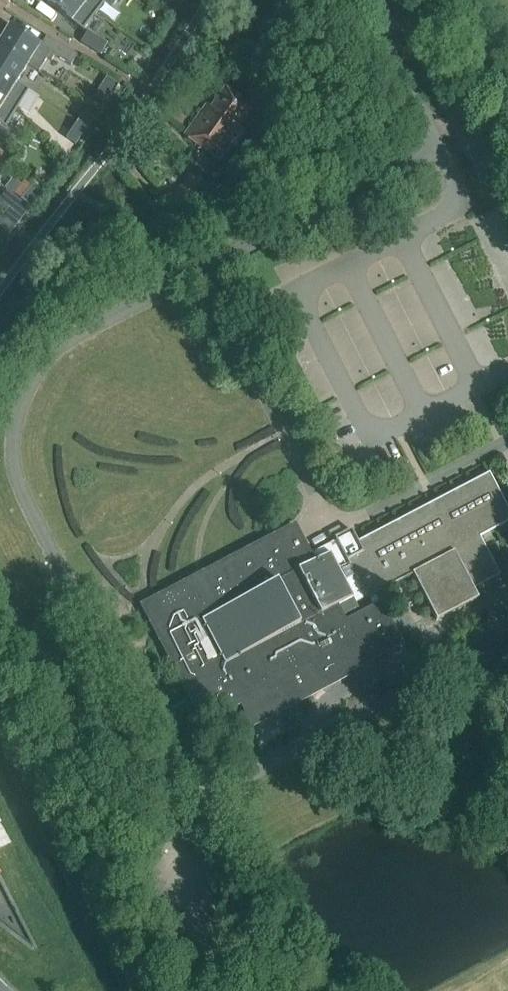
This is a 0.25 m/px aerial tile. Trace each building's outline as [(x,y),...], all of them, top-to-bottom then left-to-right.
[(82,32),(96,14),(78,0),(44,0),(43,1),(82,32)] [(96,14),(104,4),(111,9),(117,0),(78,0),(96,14)] [(9,28),(0,42),(0,49),(27,66),(37,72),(49,53),(9,28)] [(86,33),(80,43),(100,56),(107,46),(86,33)] [(57,43),(50,53),(67,64),(74,53),(57,43)] [(27,66),(0,49),(0,74),(16,84),(27,66)] [(16,84),(0,74),(0,100),(17,110),(28,92),(16,84)] [(106,78),(102,84),(112,90),(116,84),(106,78)] [(218,162),(219,161),(241,130),(237,128),(252,108),(223,88),(209,108),(205,105),(183,137),(218,162)] [(8,144),(16,131),(7,125),(17,110),(0,100),(0,139),(8,144)] [(84,112),(77,123),(86,130),(94,119),(84,112)] [(77,123),(66,139),(75,146),(86,130),(77,123)] [(191,176),(175,198),(190,209),(206,187),(191,176)] [(32,186),(20,201),(29,209),(42,193),(32,186)] [(0,201),(0,207),(5,211),(19,222),(29,210),(7,192),(0,201)] [(348,622),(343,624),(335,607),(352,598),(330,555),(312,564),(293,529),(199,578),(149,604),(144,607),(204,721),(245,699),(257,722),(315,691),(311,684),(320,679),(324,686),(356,669),(357,669),(401,646),(375,596),(412,577),(436,622),(477,600),(473,591),(499,577),(479,539),(507,524),(507,512),(488,475),(434,503),(357,543),(351,530),(350,531),(361,553),(346,561),(340,549),(339,550),(366,601),(368,600),(373,609),(348,622)] [(33,947),(0,883),(0,922),(33,947)]
